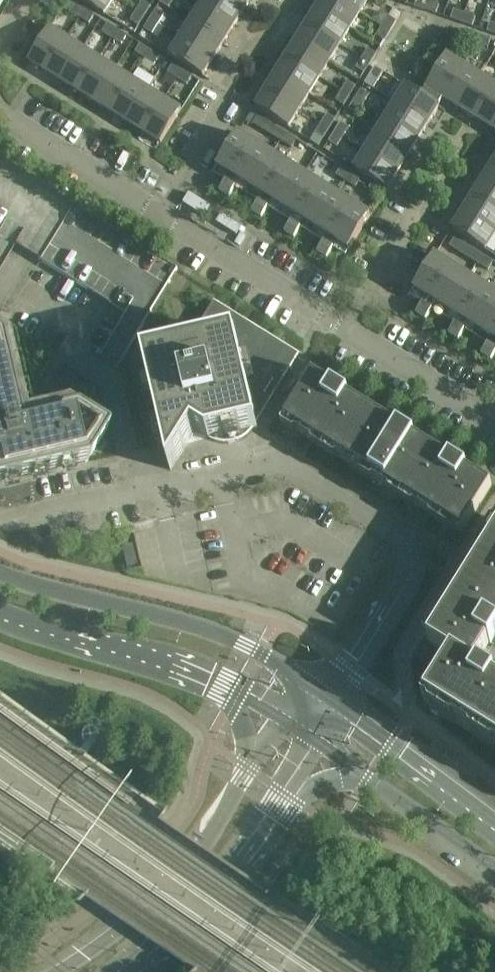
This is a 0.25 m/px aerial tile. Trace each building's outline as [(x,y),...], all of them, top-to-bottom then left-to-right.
[(105,16),(115,0),(79,0),(105,16)] [(160,4),(169,9),(174,0),(162,0),(160,4)] [(234,27),(244,11),(227,0),(203,0),(200,6),(234,27)] [(244,11),(251,0),(227,0),(244,11)] [(340,0),(322,0),(317,8),(352,30),(362,13),(340,0)] [(362,13),(370,0),(340,0),(362,13)] [(414,8),(425,11),(429,2),(424,0),(417,0),(414,8)] [(136,12),(145,17),(151,7),(143,2),(136,12)] [(429,2),(425,11),(436,15),(440,5),(429,2)] [(75,4),(70,12),(79,18),(85,10),(75,4)] [(189,22),(224,44),(234,27),(200,6),(189,22)] [(352,30),(317,8),(307,25),(341,46),(352,30)] [(85,10),(79,18),(89,25),(95,16),(85,10)] [(159,25),(161,21),(165,15),(156,10),(152,16),(150,20),(159,25)] [(462,24),(465,14),(454,10),(451,20),(462,24)] [(145,17),(136,12),(131,21),(139,27),(145,17)] [(465,14),(462,24),(472,28),(476,18),(465,14)] [(382,26),(391,32),(397,22),(388,17),(382,26)] [(150,20),(144,30),(153,35),(159,25),(150,20)] [(179,39),(214,60),(224,44),(189,22),(179,39)] [(490,23),(487,33),(494,35),(494,25),(490,23)] [(108,24),(103,33),(112,39),(118,30),(108,24)] [(341,46),(307,25),(296,41),(331,63),(341,46)] [(376,37),(385,42),(391,32),(382,26),(376,37)] [(46,72),(67,38),(50,27),(29,62),(46,72)] [(118,30),(112,39),(122,45),(128,37),(118,30)] [(477,46),(480,36),(469,32),(466,42),(477,46)] [(480,36),(477,46),(488,49),(491,40),(480,36)] [(67,38),(46,72),(62,83),(84,48),(67,38)] [(169,56),(203,77),(214,60),(179,39),(169,56)] [(331,63),(296,41),(286,57),(321,79),(331,63)] [(141,45),(135,53),(145,59),(151,51),(141,45)] [(84,48),(62,83),(78,93),(100,58),(84,48)] [(362,59),(371,65),(377,55),(368,49),(362,59)] [(151,51),(145,59),(155,65),(160,57),(151,51)] [(443,100),(443,99),(464,65),(447,54),(426,89),(422,95),(440,106),(443,100)] [(321,79),(286,57),(276,74),(311,95),(321,79)] [(100,58),(78,93),(95,103),(116,69),(100,58)] [(371,65),(362,59),(356,69),(365,74),(371,65)] [(173,65),(168,73),(178,80),(183,71),(173,65)] [(464,65),(443,99),(443,100),(459,109),(480,75),(464,65)] [(384,72),(375,68),(369,78),(377,83),(384,72)] [(116,69),(95,103),(111,113),(133,79),(116,69)] [(183,71),(178,80),(187,86),(193,77),(183,71)] [(311,95),(276,74),(266,90),(300,112),(311,95)] [(459,109),(475,119),(494,88),(494,84),(480,75),(459,109)] [(133,79),(111,113),(128,124),(149,89),(133,79)] [(342,92),(350,97),(356,87),(348,82),(342,92)] [(440,106),(422,95),(405,85),(394,102),(429,124),(440,106)] [(475,119),(492,130),(494,125),(494,88),(475,119)] [(149,89),(128,124),(144,134),(166,99),(149,89)] [(255,107),(290,129),(300,112),(266,90),(255,107)] [(355,100),(364,105),(370,96),(361,90),(355,100)] [(350,97),(342,92),(336,101),(344,107),(350,97)] [(166,99),(144,134),(161,145),(183,110),(166,99)] [(364,105),(355,100),(349,110),(357,115),(364,105)] [(384,119),(419,140),(429,124),(394,102),(384,119)] [(321,125),(330,130),(336,120),(328,115),(321,125)] [(292,149),(297,140),(258,116),(253,125),(292,149)] [(374,135),(408,157),(419,140),(384,119),(374,135)] [(315,134),(324,139),(330,130),(321,125),(317,122),(311,132),(315,134)] [(335,133),(343,138),(349,128),(341,123),(335,133)] [(218,168),(220,169),(251,189),(272,154),(239,133),(218,168)] [(343,138),(335,133),(328,142),(337,148),(343,138)] [(364,152),(398,173),(408,157),(374,135),(364,152)] [(353,169),(388,190),(398,173),(364,152),(353,169)] [(272,154),(251,189),(284,209),(305,175),(272,154)] [(494,188),(494,165),(493,164),(483,180),(494,188)] [(341,168),(336,176),(346,182),(351,174),(341,168)] [(351,174),(346,182),(356,189),(361,180),(351,174)] [(305,175),(284,209),(317,230),(339,195),(305,175)] [(494,211),(494,188),(483,180),(472,197),(494,211)] [(350,250),(372,216),(339,195),(317,230),(350,250)] [(494,233),(494,211),(472,197),(462,213),(494,233)] [(122,235),(76,206),(41,262),(87,291),(122,235)] [(486,251),(494,238),(494,233),(462,213),(452,230),(486,251)] [(488,271),(494,263),(455,239),(450,247),(488,271)] [(469,276),(436,255),(414,290),(447,311),(469,276)] [(447,311),(481,331),(494,308),(494,292),(469,276),(447,311)] [(299,355),(215,303),(202,324),(199,328),(203,344),(144,358),(164,445),(170,471),(180,455),(195,432),(209,440),(214,442),(218,444),(224,444),(225,444),(229,444),(234,444),(239,442),(243,440),(247,437),(251,433),(254,429),(258,429),(257,424),(294,364),(300,355),(299,355)] [(481,331),(494,341),(494,308),(481,331)] [(87,462),(106,430),(75,411),(19,423),(0,340),(0,483),(87,462)] [(286,421),(328,447),(345,458),(373,413),(348,398),(349,396),(333,386),(332,387),(314,376),(286,421)] [(345,458),(363,469),(405,495),(432,450),(415,439),(415,438),(399,428),(398,429),(373,413),(345,458)] [(405,495),(446,520),(464,532),(492,487),(467,471),(468,470),(451,459),(450,461),(432,450),(405,495)] [(466,583),(494,601),(494,536),(466,583)] [(131,546),(121,549),(126,567),(136,565),(131,546)] [(454,658),(475,669),(490,645),(491,646),(494,639),(494,601),(466,583),(429,642),(454,658)] [(494,725),(494,680),(481,671),(480,673),(475,669),(454,658),(427,702),(486,739),(494,725)] [(486,739),(494,744),(494,725),(486,739)]
